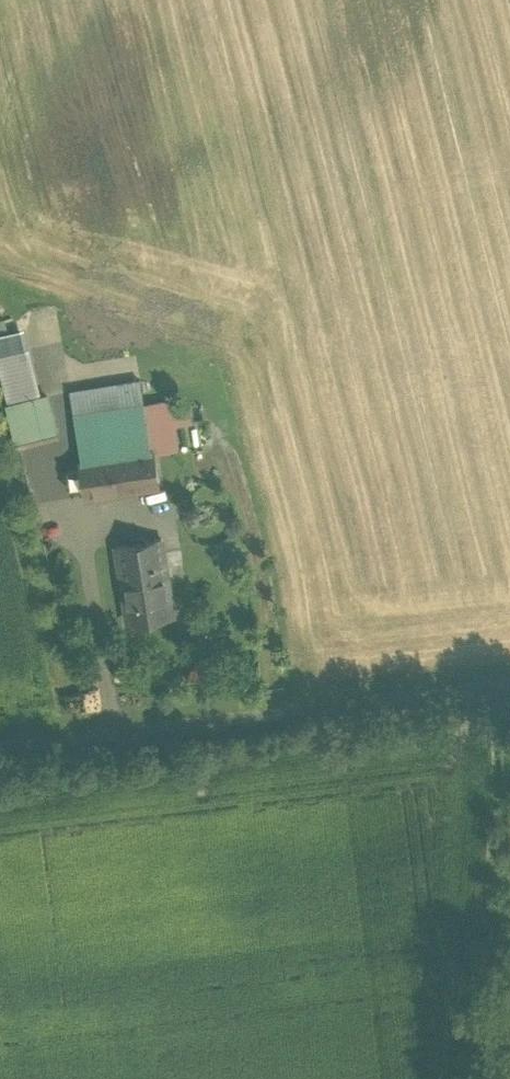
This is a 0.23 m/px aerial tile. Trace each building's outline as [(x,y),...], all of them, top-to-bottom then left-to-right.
[(58,432),(49,398),(10,407),(19,442),(58,432)] [(150,432),(80,443),(84,468),(71,470),(75,497),(158,484),(150,432)] [(163,539),(118,546),(130,622),(175,615),(163,539)]
